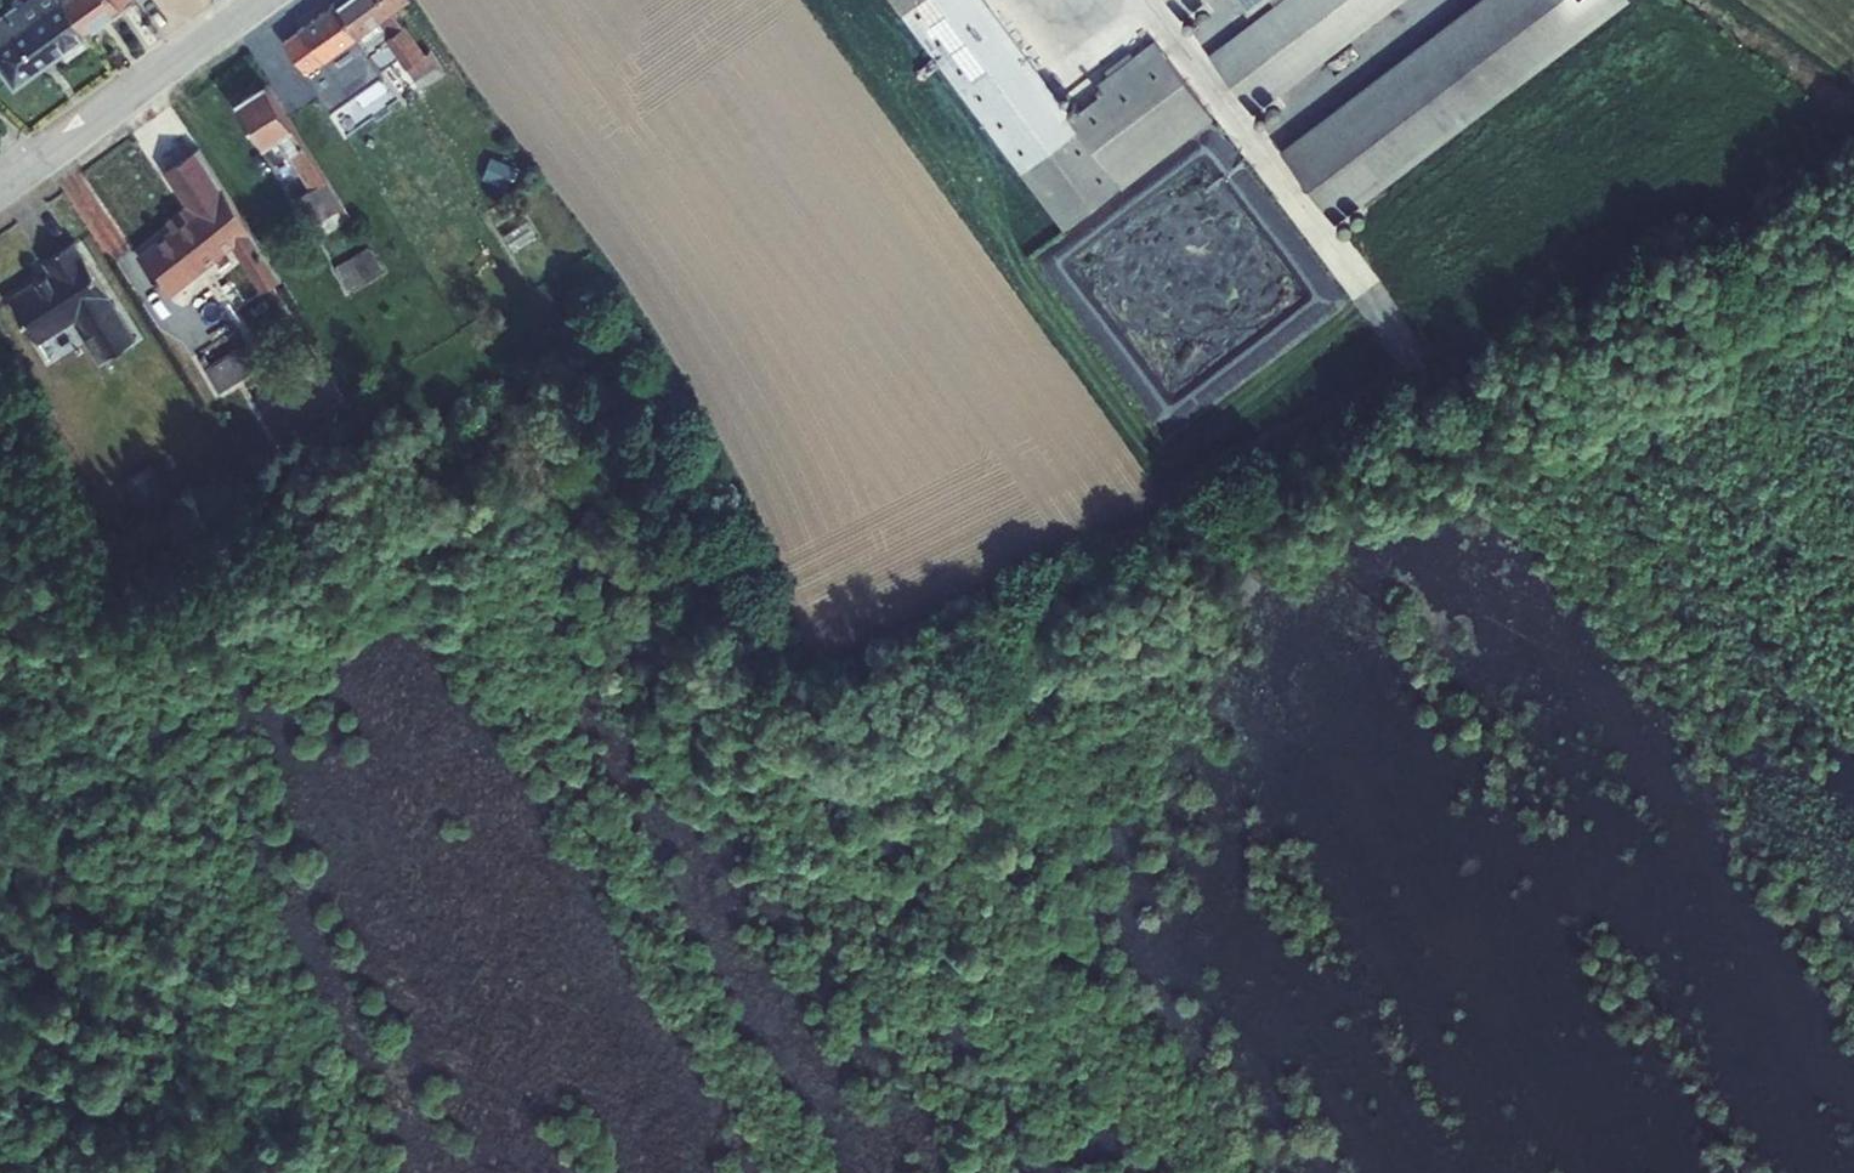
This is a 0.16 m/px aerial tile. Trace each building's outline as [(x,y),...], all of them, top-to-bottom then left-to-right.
[(87,33),(62,0),(25,0),(17,6),(16,5),(0,16),(0,66),(15,85),(87,33)] [(87,33),(119,8),(119,7),(114,0),(62,0),(87,33)] [(334,2),(359,35),(392,10),(406,0),(336,0),(334,2)] [(1073,115),(985,0),(892,0),(1063,228),(1119,184),(1120,186),(1213,116),(1154,38),(1098,80),(1104,91),(1073,115)] [(1179,16),(1200,0),(1167,0),(1179,16)] [(1251,111),(1398,0),(1278,0),(1272,5),(1208,54),(1251,111)] [(1247,13),(1264,0),(1237,0),(1247,13)] [(1560,0),(1476,0),(1278,149),(1322,207),(1560,0)] [(1332,221),(1610,13),(1600,0),(1560,0),(1322,207),(1332,221)] [(323,61),(359,35),(334,2),(299,27),(323,61)] [(402,25),(392,10),(359,35),(379,65),(396,55),(405,68),(408,66),(420,86),(447,69),(433,47),(426,52),(405,23),(402,25)] [(379,65),(359,35),(323,61),(299,27),(283,39),(307,71),(305,73),(339,131),(352,122),(324,75),(330,71),(334,78),(341,74),(352,91),(368,80),(396,118),(411,108),(379,65)] [(237,99),(264,144),(292,125),(265,80),(237,99)] [(350,215),(292,125),(264,144),(273,161),(288,152),(309,188),(297,196),(313,223),(317,220),(325,235),(348,221),(347,216),(350,215)] [(165,218),(171,227),(207,199),(209,201),(224,188),(196,146),(162,169),(186,204),(165,218)] [(490,155),(482,176),(505,186),(513,164),(490,155)] [(251,226),(224,188),(209,201),(237,236),(232,239),(264,290),(282,278),(250,226),(251,226)] [(159,239),(187,275),(232,239),(237,236),(209,201),(207,199),(171,227),(157,237),(159,239)] [(518,256),(540,238),(524,218),(502,235),(518,256)] [(37,341),(77,316),(88,334),(84,336),(98,358),(135,336),(74,239),(42,258),(49,268),(8,295),(37,341)] [(167,291),(187,275),(159,239),(138,255),(167,291)] [(333,257),(347,287),(382,266),(366,239),(333,257)] [(204,365),(218,388),(259,364),(245,340),(204,365)]
